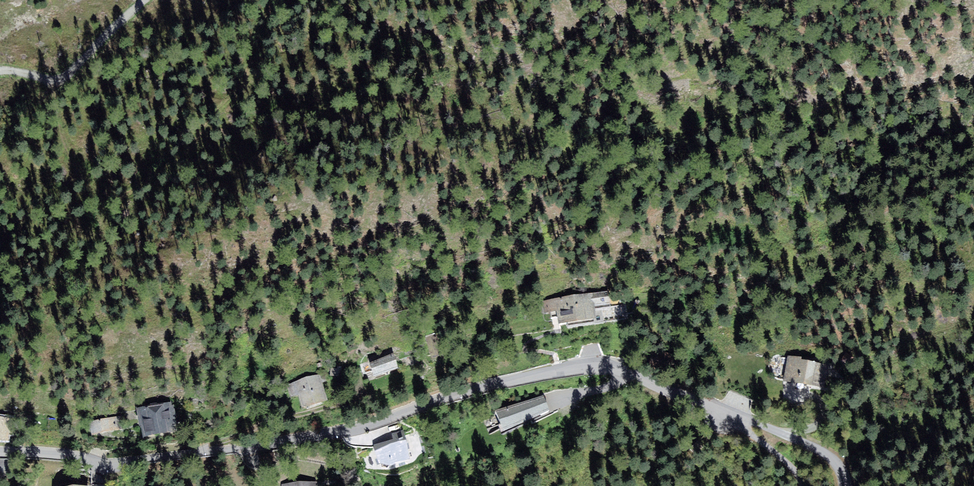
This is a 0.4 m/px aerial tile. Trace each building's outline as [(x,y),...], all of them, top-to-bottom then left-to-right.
[(609,294),(545,305),(547,314),(558,312),(561,326),(568,325),(568,329),(597,324),(594,307),(611,305),(609,294)] [(827,386),(832,362),(793,354),(788,377),(827,386)] [(393,358),(372,366),(374,378),(396,370),(393,358)] [(303,408),(327,401),(320,375),(286,384),(289,394),(291,397),(299,395),(303,408)] [(547,399),(497,414),(507,435),(554,412),(547,399)] [(169,405),(142,410),(148,439),(175,434),(169,405)] [(123,418),(91,424),(94,436),(125,430),(123,418)] [(8,443),(9,422),(0,421),(0,442),(8,443)] [(375,449),(381,466),(397,468),(416,462),(414,444),(411,444),(408,432),(393,435),(375,449)]
